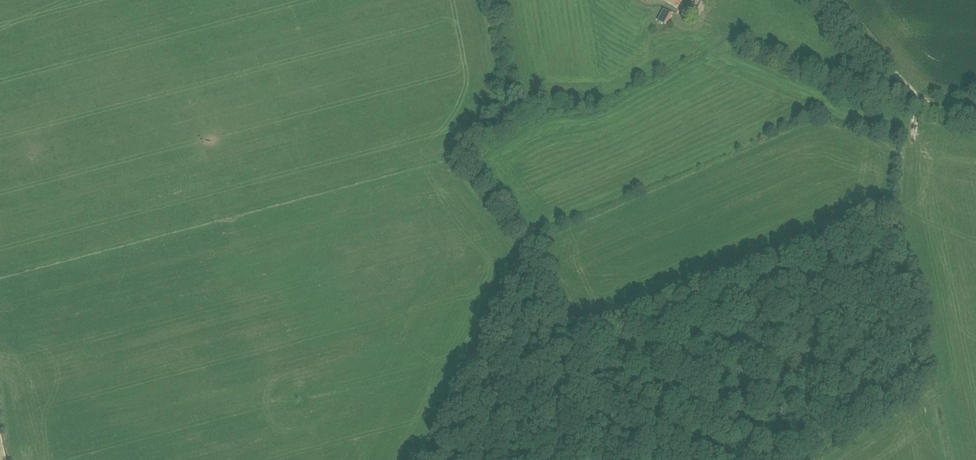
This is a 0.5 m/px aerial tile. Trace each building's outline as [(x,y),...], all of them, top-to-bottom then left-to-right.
[(667,26),(673,14),(658,8),(653,18),(667,26)]
